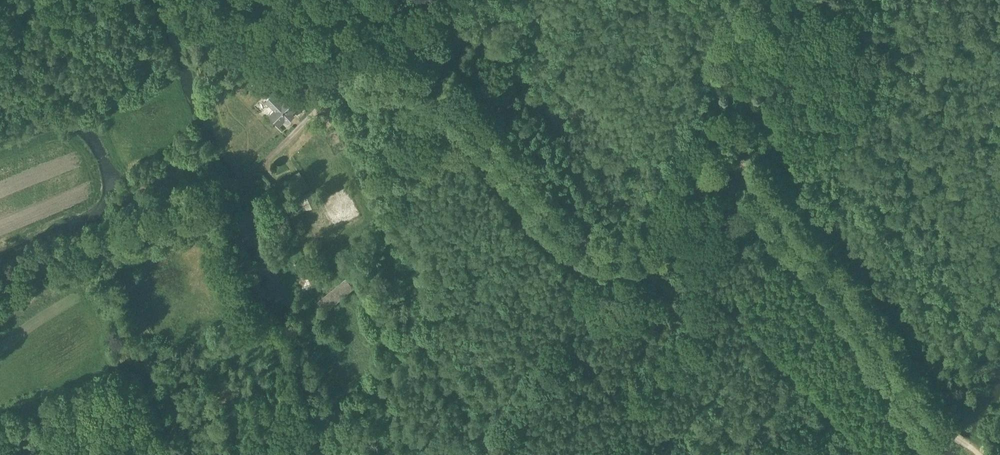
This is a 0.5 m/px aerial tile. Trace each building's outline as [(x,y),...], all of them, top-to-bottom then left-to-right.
[(297,106),(288,96),(286,98),(279,91),(275,94),(274,93),(267,100),(276,108),(271,113),(280,123),(285,117),(288,120),(294,113),(292,111),(297,106)] [(363,138),(356,124),(350,127),(357,141),(363,138)] [(310,186),(302,174),(293,180),(300,192),(310,186)] [(307,207),(318,202),(312,190),(301,195),(307,207)] [(302,209),(297,199),(290,202),(294,213),(302,209)] [(353,288),(346,279),(318,302),(325,311),(353,288)]
